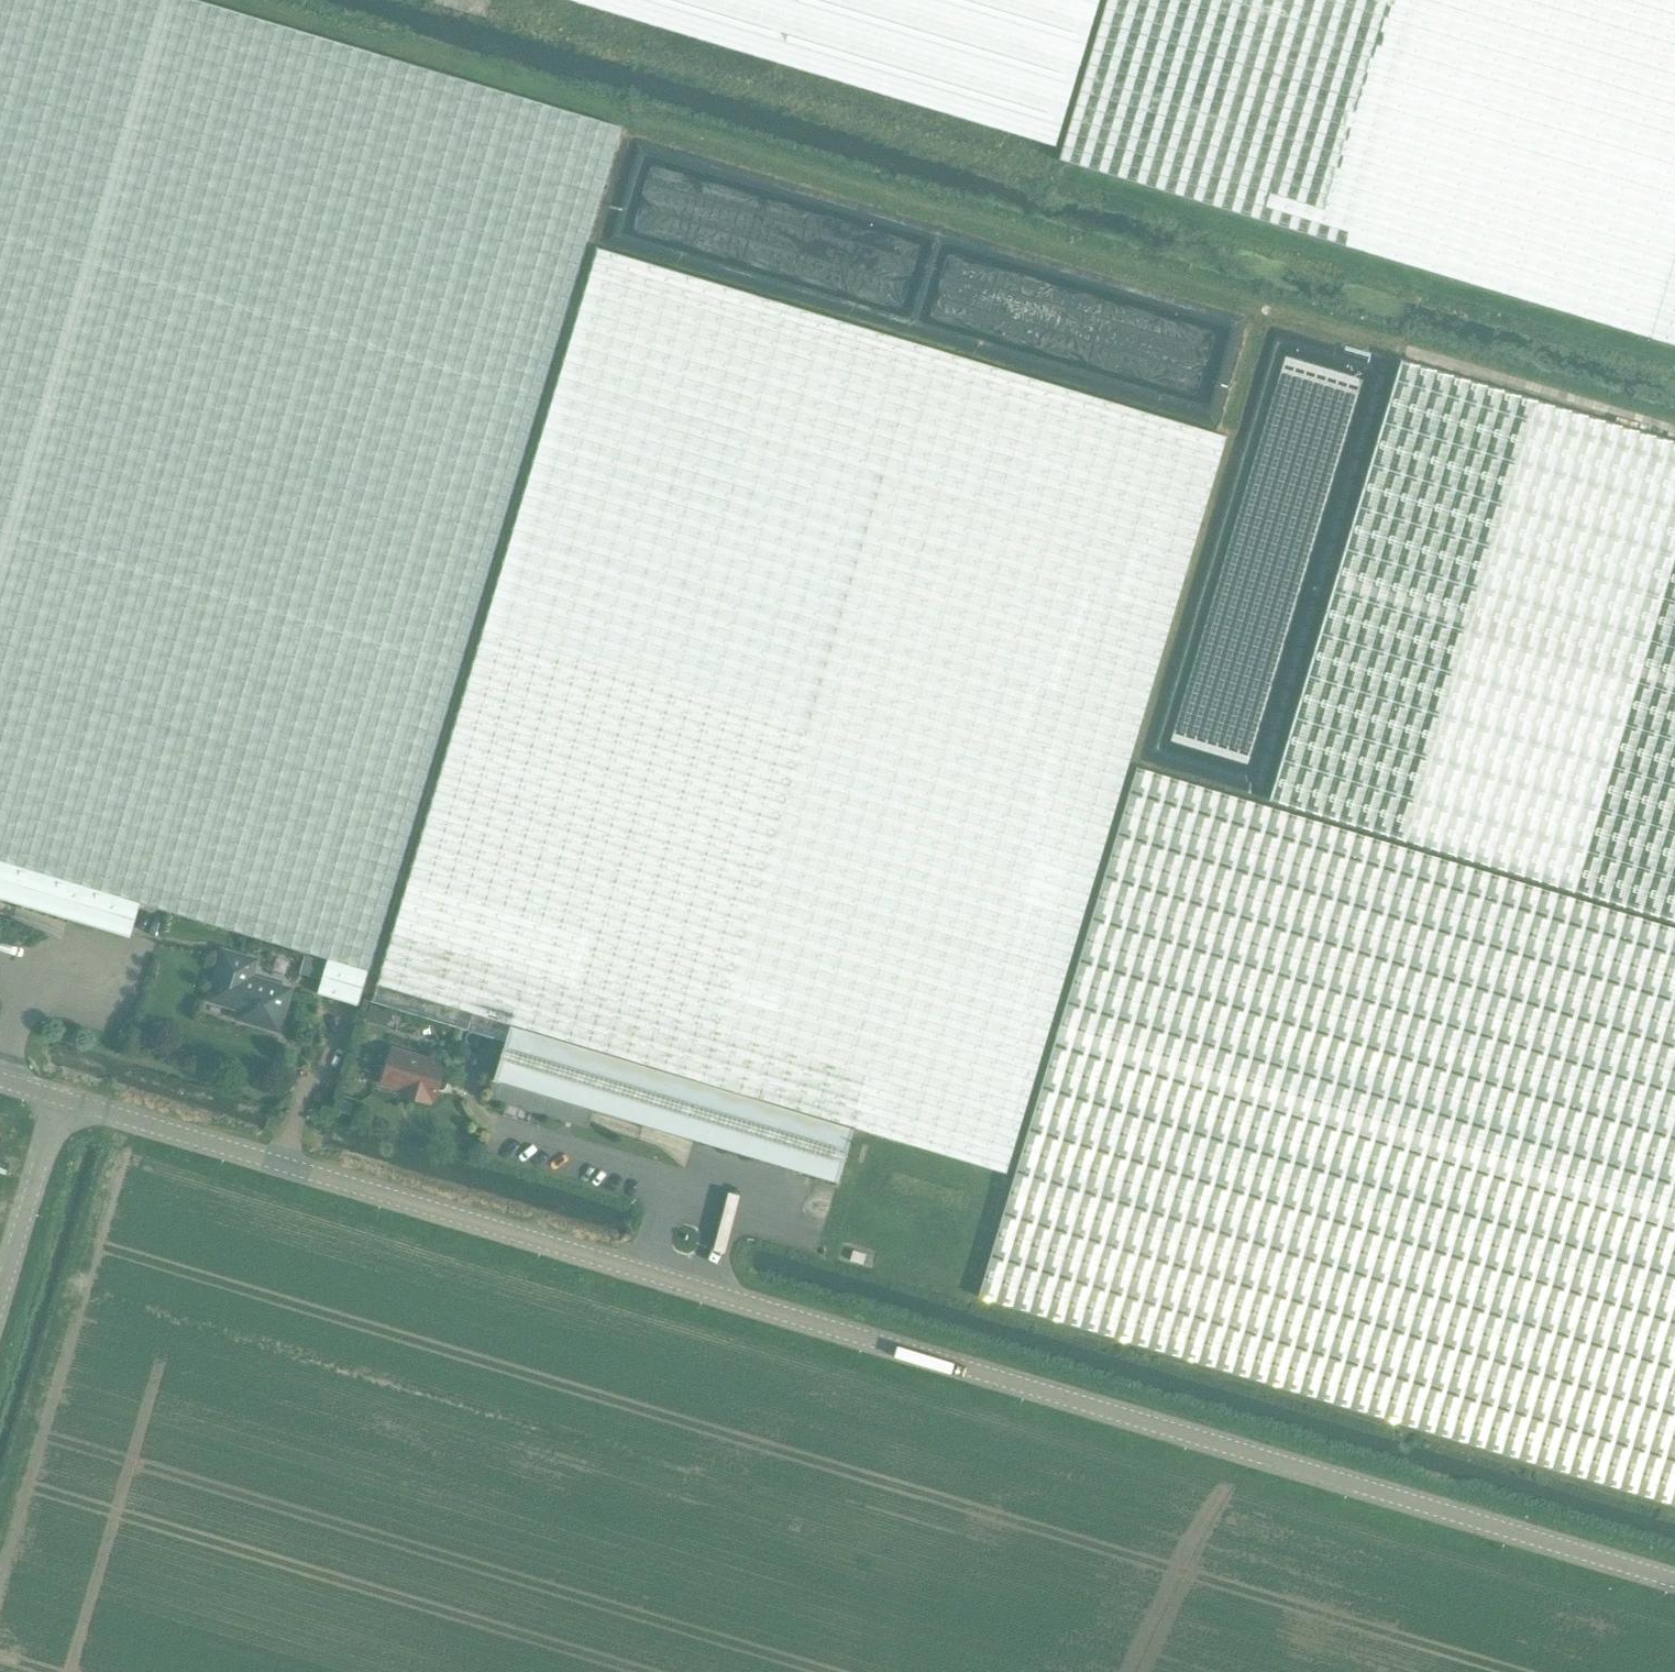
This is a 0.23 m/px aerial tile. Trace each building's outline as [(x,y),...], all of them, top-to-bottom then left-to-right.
[(130,937),(140,903),(163,910),(328,959),(318,993),(357,1005),(620,127),(196,0),(0,0),(0,898),(130,937)] [(1055,146),(1099,0),(569,0),(1055,146)] [(1059,160),(1674,346),(1674,0),(1107,0),(1059,160)] [(598,248),(373,1001),(505,1041),(510,1025),(852,1127),(1005,1173),(1226,436),(598,248)] [(1270,799),(1370,829),(1659,916),(1674,920),(1674,443),(1502,391),(1401,361),(1270,799)] [(1136,767),(977,1295),(1674,1504),(1674,928),(1136,767)] [(278,1029),(290,989),(250,977),(255,960),(224,951),(210,999),(241,1008),(238,1017),(278,1029)] [(510,1025),(505,1041),(488,1098),(585,1126),(591,1108),(836,1182),(852,1127),(510,1025)] [(437,1089),(442,1090),(446,1088),(449,1079),(446,1075),(442,1074),(445,1064),(392,1049),(382,1083),(411,1091),(409,1097),(429,1103),(430,1097),(435,1098),(437,1089)] [(343,1100),(340,1111),(350,1114),(353,1103),(343,1100)] [(866,1254),(853,1251),(850,1260),(863,1264),(866,1254)]
